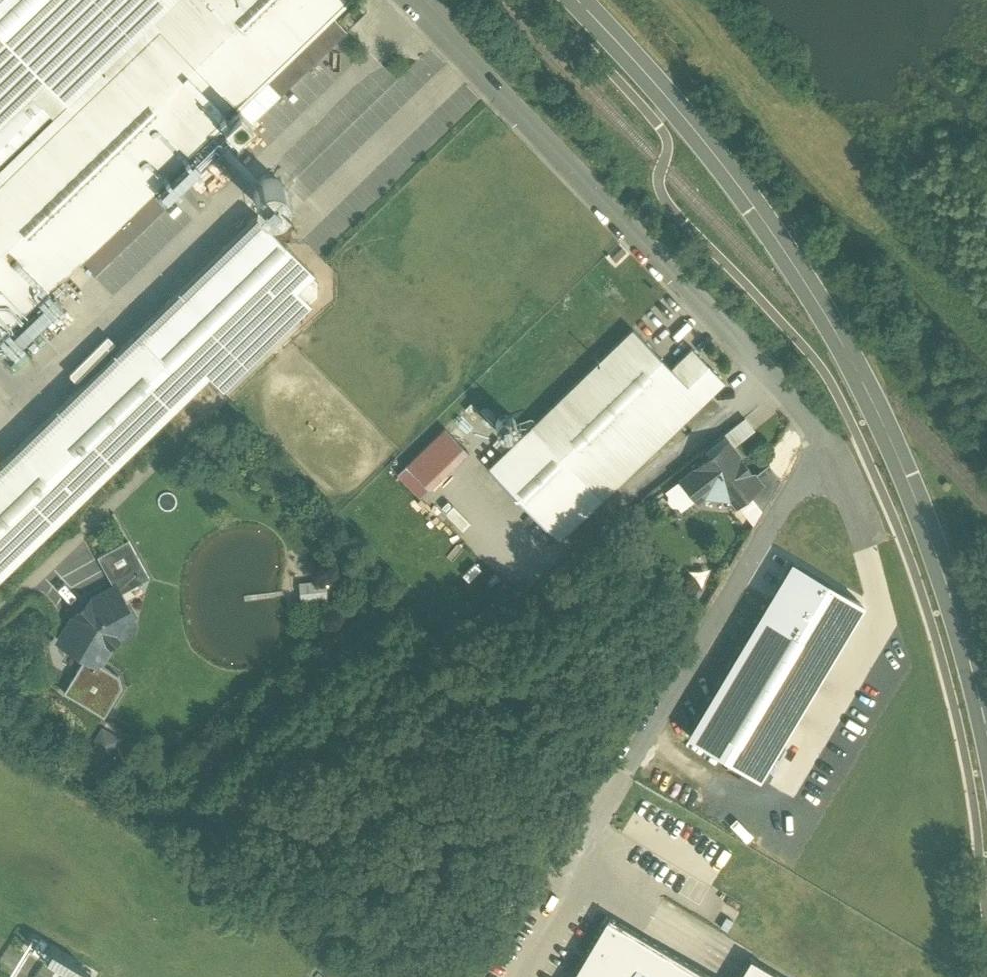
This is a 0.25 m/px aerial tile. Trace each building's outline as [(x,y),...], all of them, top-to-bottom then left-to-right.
[(80,262),(333,17),(350,0),(176,0),(0,170),(0,339),(80,262)] [(176,0),(0,0),(0,170),(176,0)] [(359,3),(340,21),(348,30),(367,11),(359,3)] [(333,17),(80,262),(93,276),(347,31),(333,17)] [(275,179),(271,178),(267,179),(264,180),(261,182),(259,183),(258,185),(256,187),(255,189),(255,191),(254,195),(254,198),(255,200),(257,204),(259,207),(261,209),(265,211),(269,212),(271,212),(276,211),(279,210),(282,208),(284,205),(285,203),(286,201),(287,199),(288,195),(287,191),(286,188),(285,186),(282,183),(281,182),(279,181),(275,179)] [(0,465),(0,578),(209,376),(297,290),(311,277),(314,274),(258,215),(0,465)] [(621,251),(614,258),(617,261),(624,255),(621,251)] [(311,277),(297,290),(309,303),(316,296),(316,282),(311,277)] [(297,290),(209,376),(223,390),(311,305),(309,303),(297,290)] [(55,296),(3,346),(12,354),(63,305),(55,296)] [(633,328),(488,468),(559,542),(725,382),(693,348),(672,368),(633,328)] [(511,417),(508,416),(506,415),(503,416),(501,417),(500,417),(499,419),(497,421),(496,423),(496,426),(496,428),(496,430),(497,432),(499,433),(500,435),(502,435),(504,436),(507,436),(510,435),(513,434),(514,432),(515,431),(516,430),(516,428),(517,426),(516,423),(515,420),(513,418),(511,417)] [(445,428),(406,466),(429,489),(468,451),(445,428)] [(728,442),(681,479),(696,499),(708,489),(713,495),(721,496),(727,492),(736,503),(749,493),(761,483),(754,475),(728,442)] [(768,464),(754,475),(761,483),(749,493),(762,510),(781,480),(768,464)] [(129,540),(98,557),(115,588),(116,587),(120,594),(149,578),(129,540)] [(703,738),(778,779),(876,598),(800,557),(703,738)] [(323,582),(298,585),(301,604),(326,601),(323,582)] [(115,588),(91,601),(74,618),(60,642),(87,658),(99,665),(113,643),(115,640),(130,632),(134,620),(120,594),(116,587),(115,588)] [(99,665),(87,658),(63,694),(103,720),(120,693),(118,678),(99,665)] [(573,976),(708,976),(608,919),(573,976)] [(749,962),(740,976),(776,976),(749,962)]
